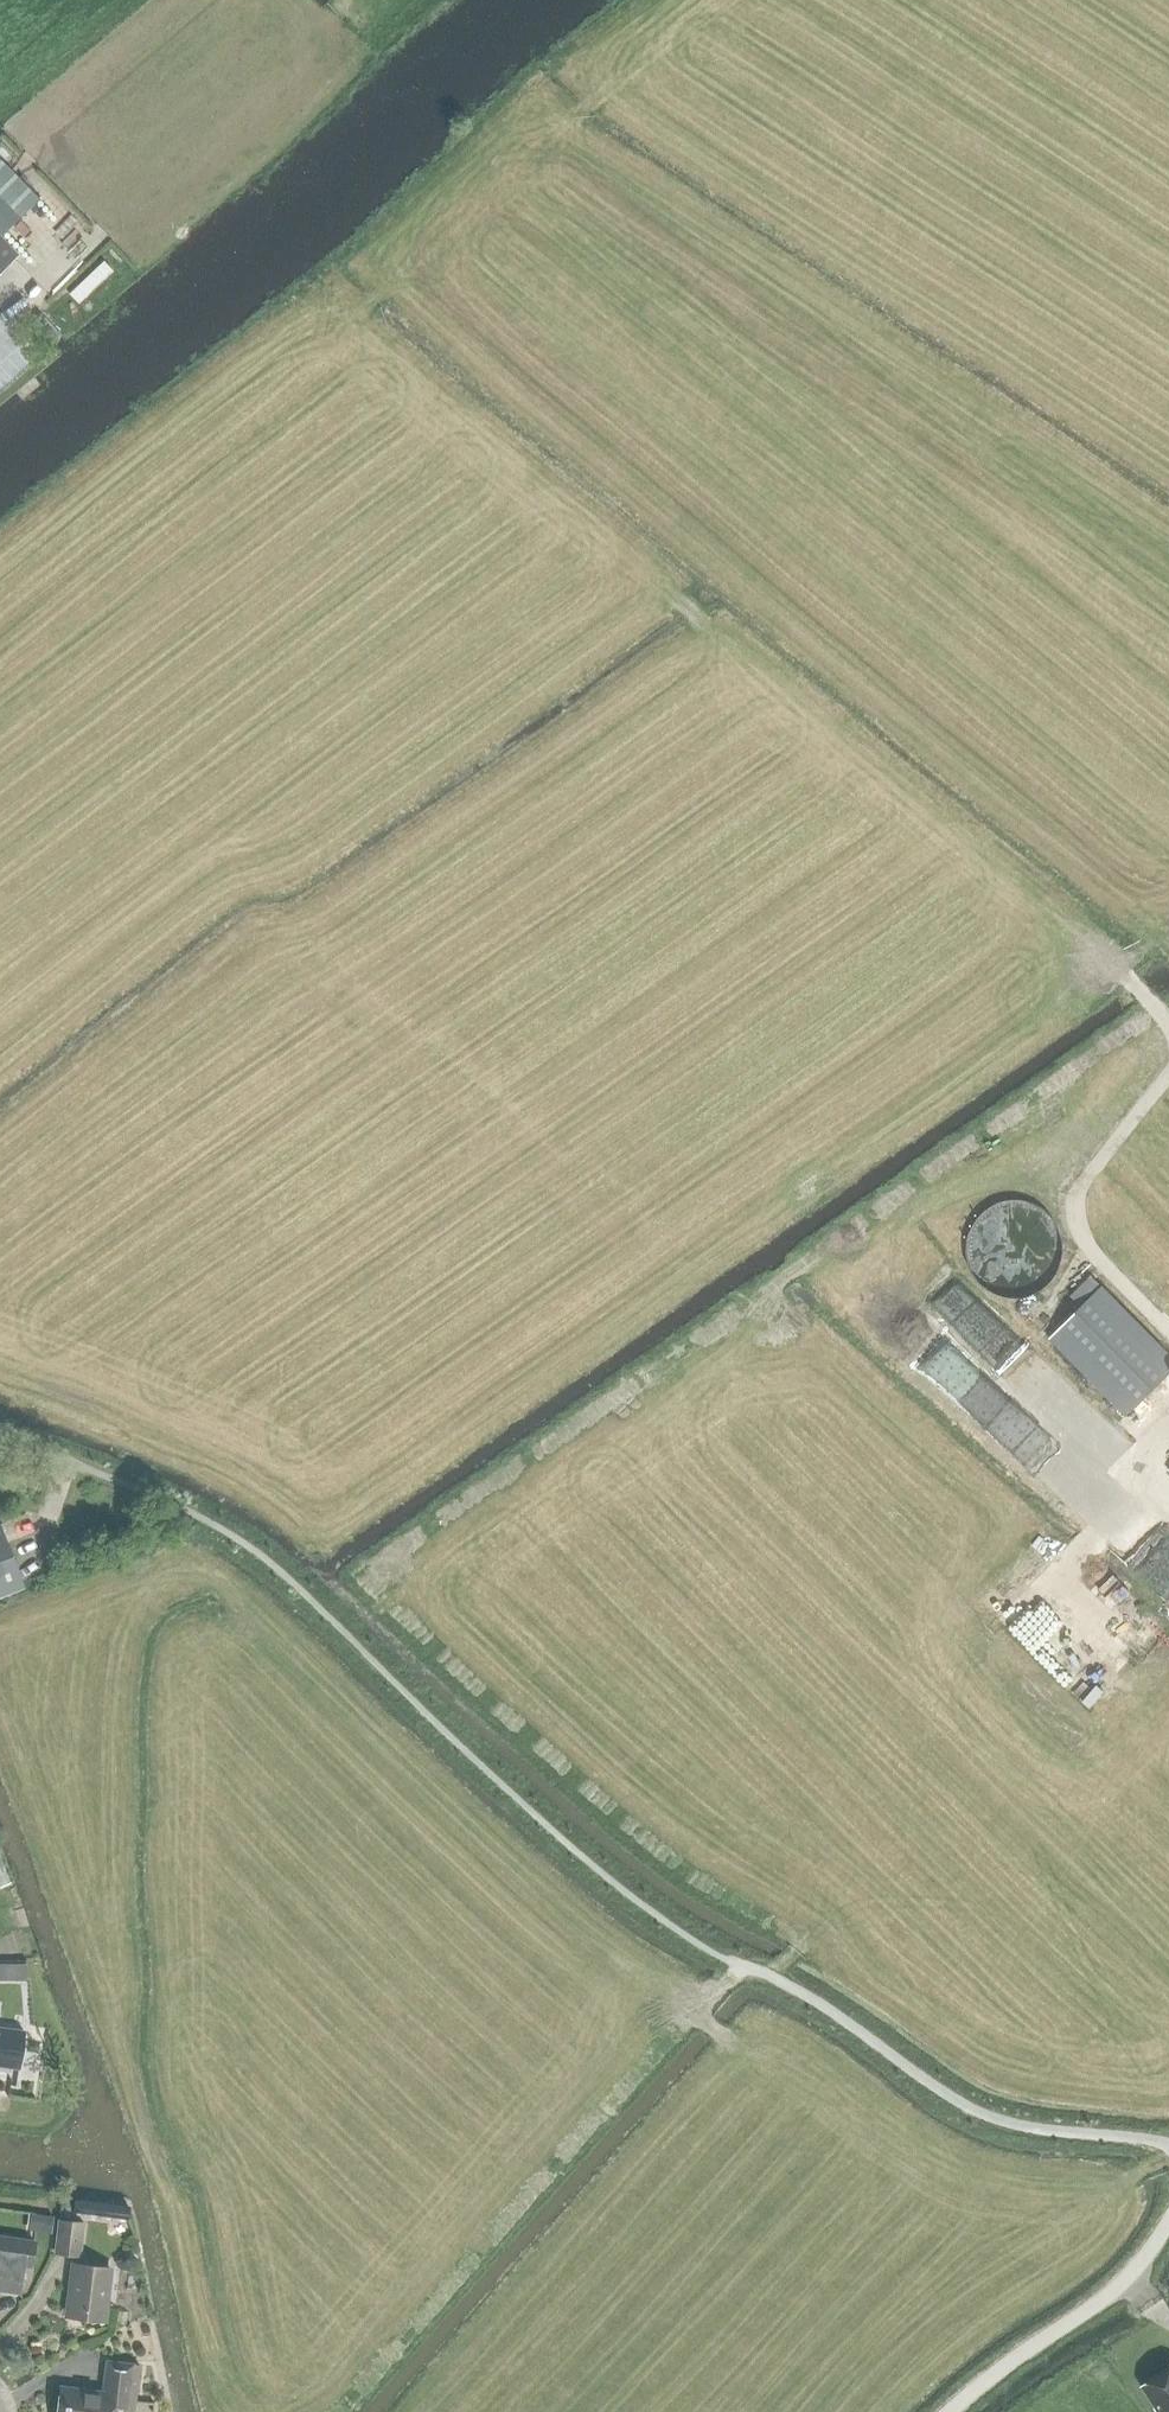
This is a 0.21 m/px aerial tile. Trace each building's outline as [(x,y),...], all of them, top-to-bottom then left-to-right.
[(20,259),(0,239),(0,278),(20,259)] [(1168,1372),(1168,1354),(1102,1285),(1049,1337),(1125,1415),(1168,1372)] [(925,1366),(985,1419),(1005,1396),(945,1343),(925,1366)] [(0,1527),(0,1595),(23,1586),(0,1527)] [(10,2073),(11,2068),(18,2069),(23,2031),(0,2028),(0,2072),(10,2073)] [(77,2197),(76,2209),(129,2214),(130,2203),(77,2197)] [(53,2220),(53,2216),(32,2213),(31,2216),(29,2230),(51,2233),(53,2220)] [(57,2217),(53,2250),(81,2253),(85,2220),(57,2217)] [(18,2293),(22,2265),(31,2266),(34,2243),(0,2238),(0,2290),(18,2293)] [(104,2314),(109,2269),(73,2265),(67,2310),(104,2314)] [(134,2402),(139,2365),(106,2361),(102,2392),(60,2386),(57,2411),(114,2411),(115,2408),(133,2410),(134,2402)] [(1156,2377),(1155,2376),(1144,2382),(1146,2385),(1142,2387),(1155,2406),(1153,2407),(1156,2411),(1168,2411),(1168,2368),(1156,2377)]
